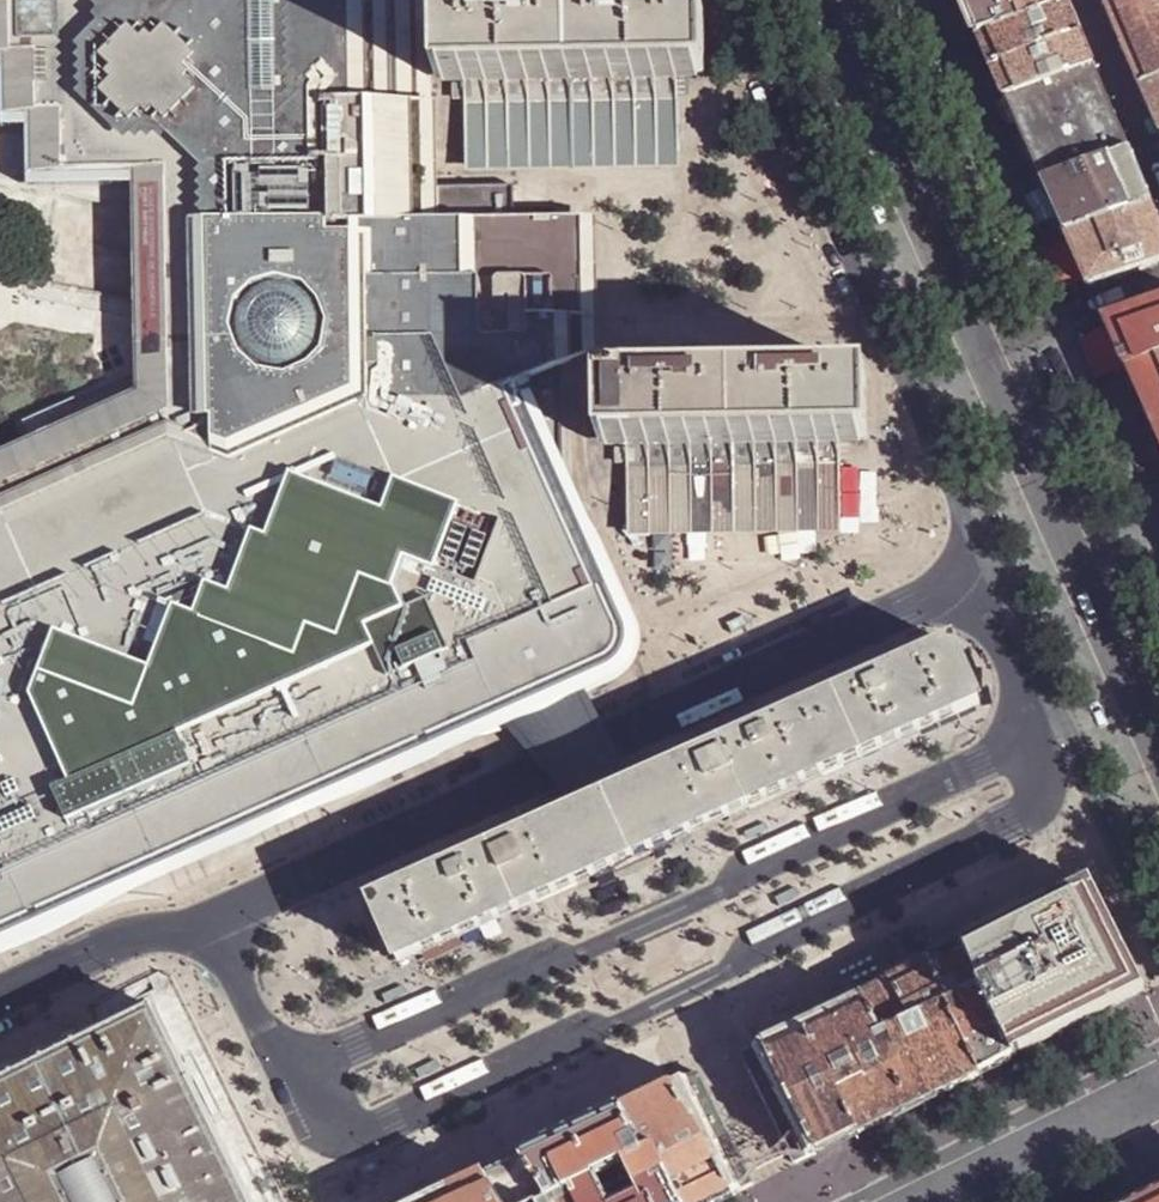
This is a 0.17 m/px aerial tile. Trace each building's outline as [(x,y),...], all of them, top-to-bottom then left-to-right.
[(22,93),(45,93),(47,154),(182,153),(182,164),(181,282),(180,351),(180,392),(0,472),(0,914),(67,884),(160,843),(253,803),(375,748),(490,697),(544,673),(580,657),(617,641),(622,634),(625,624),(623,613),(620,601),(584,534),(513,374),(551,360),(551,217),(428,220),(426,170),(420,0),(0,0),(0,34),(21,34),(22,93)] [(677,15),(676,0),(464,0),(463,19),(677,15)] [(976,36),(1068,6),(1066,0),(964,0),(961,1),(967,16),(976,36)] [(1105,6),(1108,14),(1120,43),(1132,70),(1139,86),(1158,76),(1158,0),(1117,0),(1105,6)] [(985,57),(990,66),(1081,37),(1075,22),(1068,6),(976,36),(985,57)] [(465,87),(678,82),(706,81),(703,14),(677,15),(463,19),(447,19),(436,20),(438,86),(449,87),(465,87)] [(182,164),(182,153),(47,154),(45,93),(22,93),(21,34),(0,34),(0,105),(23,105),(24,165),(182,164)] [(998,85),(1004,98),(1094,69),(1088,55),(1081,37),(990,66),(998,85)] [(1094,69),(1004,98),(1011,116),(1020,133),(1108,104),(1100,85),(1094,69)] [(1151,116),(1158,134),(1158,76),(1139,86),(1142,93),(1151,116)] [(678,82),(465,87),(467,169),(586,166),(680,165),(678,82)] [(1108,104),(1020,133),(1033,162),(1042,183),(1128,153),(1108,104)] [(1053,207),(1065,236),(1151,207),(1128,153),(1042,183),(1053,207)] [(1089,286),(1131,272),(1158,263),(1158,226),(1151,207),(1065,236),(1072,250),(1089,286)] [(551,217),(551,360),(587,347),(588,343),(587,217),(551,217)] [(1103,320),(1113,342),(1125,369),(1158,356),(1158,301),(1141,307),(1103,320)] [(180,392),(180,351),(108,383),(54,407),(58,418),(60,423),(0,451),(0,472),(180,392)] [(1125,369),(1145,414),(1149,424),(1158,420),(1158,356),(1125,369)] [(626,381),(840,376),(839,357),(796,358),(670,360),(626,361),(626,381)] [(840,376),(626,381),(599,381),(601,448),(629,448),(842,445),(869,443),(869,378),(869,377),(840,376)] [(1149,424),(1158,445),(1158,420),(1149,424)] [(842,445),(629,448),(630,531),(640,531),(660,531),(684,530),(710,529),(737,529),(771,528),(806,527),(828,527),(842,527),(842,445)] [(982,704),(956,644),(915,663),(880,678),(830,701),(776,725),(735,744),(656,779),(634,789),(608,800),(591,808),(563,821),(548,828),(498,851),(451,872),(415,889),(382,904),(407,963),(502,920),(589,880),(634,859),(651,853),(683,838),(982,704)] [(1113,1006),(1142,991),(1096,884),(1092,876),(962,944),(979,984),(976,986),(1013,1056),(1033,1046),(1113,1006)] [(929,961),(946,1001),(942,1003),(978,1073),(993,1066),(1013,1056),(976,986),(979,984),(962,944),(944,953),(929,961)] [(890,982),(908,1020),(942,1003),(946,1001),(929,961),(909,971),(890,982)] [(872,991),(862,996),(880,1034),(896,1026),(908,1020),(890,982),(872,991)] [(835,1009),(802,1024),(821,1063),(824,1061),(854,1047),(880,1034),(862,996),(835,1009)] [(896,1026),(931,1097),(942,1091),(971,1077),(978,1073),(942,1003),(908,1020),(896,1026)] [(190,1087),(193,1086),(189,1078),(187,1079),(155,1016),(158,1015),(154,1007),(146,1011),(147,1013),(107,1033),(80,1046),(77,1041),(0,1080),(0,1201),(248,1201),(190,1087)] [(823,1151),(858,1133),(824,1061),(821,1063),(802,1024),(779,1035),(760,1044),(813,1154),(814,1155),(823,1151)] [(920,1102),(931,1097),(896,1026),(880,1034),(854,1047),(868,1075),(849,1085),(869,1128),(891,1116),(920,1102)] [(813,1154),(760,1044),(752,1048),(741,1053),(795,1163),(804,1158),(813,1154)] [(824,1061),(858,1133),(864,1130),(869,1128),(849,1085),(868,1075),(854,1047),(824,1061)] [(691,1077),(681,1082),(734,1193),(745,1188),(753,1184),(699,1073),(691,1077)] [(620,1110),(642,1153),(652,1149),(680,1201),(720,1201),(735,1195),(734,1193),(681,1082),(651,1096),(620,1110)] [(642,1153),(620,1110),(572,1133),(519,1158),(545,1201),(546,1201),(568,1189),(642,1153)] [(652,1149),(642,1153),(568,1189),(575,1201),(680,1201),(652,1149)] [(483,1175),(500,1201),(545,1201),(519,1158),(500,1167),(483,1175)] [(426,1201),(500,1201),(483,1175),(437,1197),(426,1201)] [(568,1189),(546,1201),(575,1201),(568,1189)] [(1133,1201),(1158,1201),(1158,1189),(1133,1201)]
